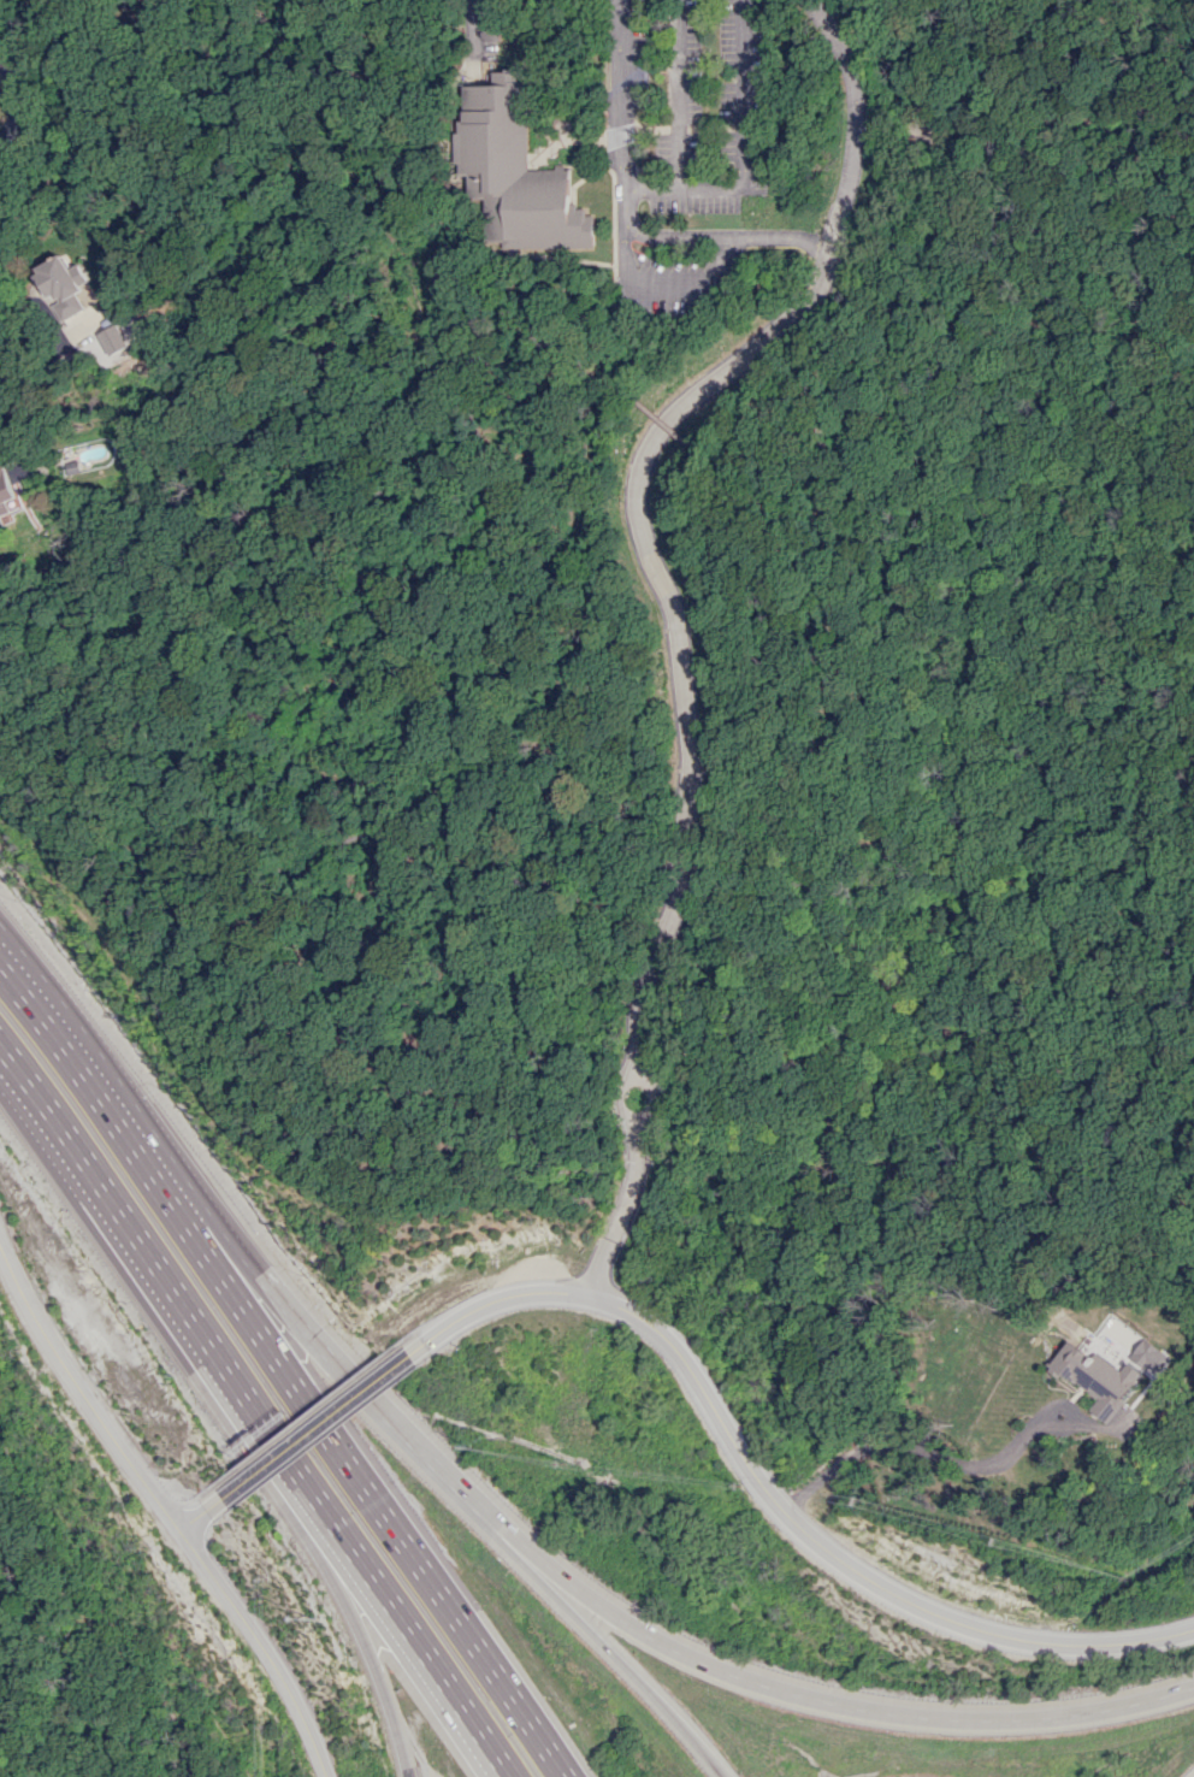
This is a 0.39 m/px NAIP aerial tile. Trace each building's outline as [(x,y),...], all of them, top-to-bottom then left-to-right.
[(480,41),(497,41),(496,14),(479,14),(480,41)] [(457,118),(459,130),(453,130),(453,161),(457,161),(457,172),(467,172),(467,196),(484,196),(484,241),(507,241),(507,248),(595,247),(595,214),(586,214),(586,207),(575,207),(575,202),(569,202),(569,170),(566,170),(566,164),(556,164),(556,170),(528,170),(527,81),(522,81),(522,69),(492,69),(493,81),(462,82),(462,118),(457,118)] [(38,268),(58,305),(56,306),(65,321),(89,308),(78,288),(90,281),(80,263),(72,268),(65,254),(38,268)] [(113,356),(132,345),(118,323),(100,334),(113,356)] [(114,355),(117,363),(135,356),(132,348),(114,355)] [(12,500),(21,497),(8,462),(0,465),(0,519),(17,513),(12,500)] [(1106,1422),(1141,1373),(1126,1362),(1120,1370),(1095,1352),(1092,1357),(1069,1341),(1051,1366),(1097,1399),(1089,1410),(1106,1422)]
